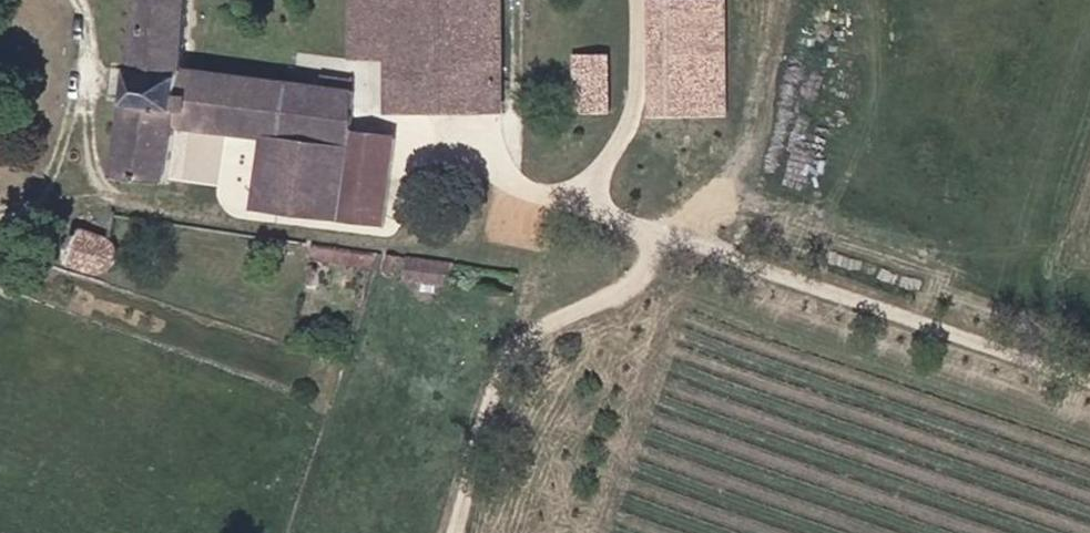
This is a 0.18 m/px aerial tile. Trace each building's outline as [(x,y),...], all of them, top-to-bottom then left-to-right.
[(355,135),(362,82),(334,78),(333,88),(195,70),(204,3),(204,0),(152,0),(128,181),(183,189),(191,125),(281,137),(273,200),(272,207),(344,216),(355,135)] [(358,65),(397,66),(397,107),(505,107),(505,0),(359,0),(358,65)] [(617,112),(616,55),(582,55),(583,112),(617,112)] [(663,107),(657,122),(688,135),(694,119),(663,107)] [(191,125),(183,189),(273,200),(281,137),(191,125)] [(401,141),(355,135),(344,216),(390,222),(401,141)] [(93,229),(82,263),(109,271),(119,264),(125,241),(93,229)] [(317,258),(383,266),(385,251),(319,243),(317,258)] [(456,261),(414,256),(412,276),(453,281),(456,261)] [(329,267),(318,265),(314,287),(325,288),(329,267)]
